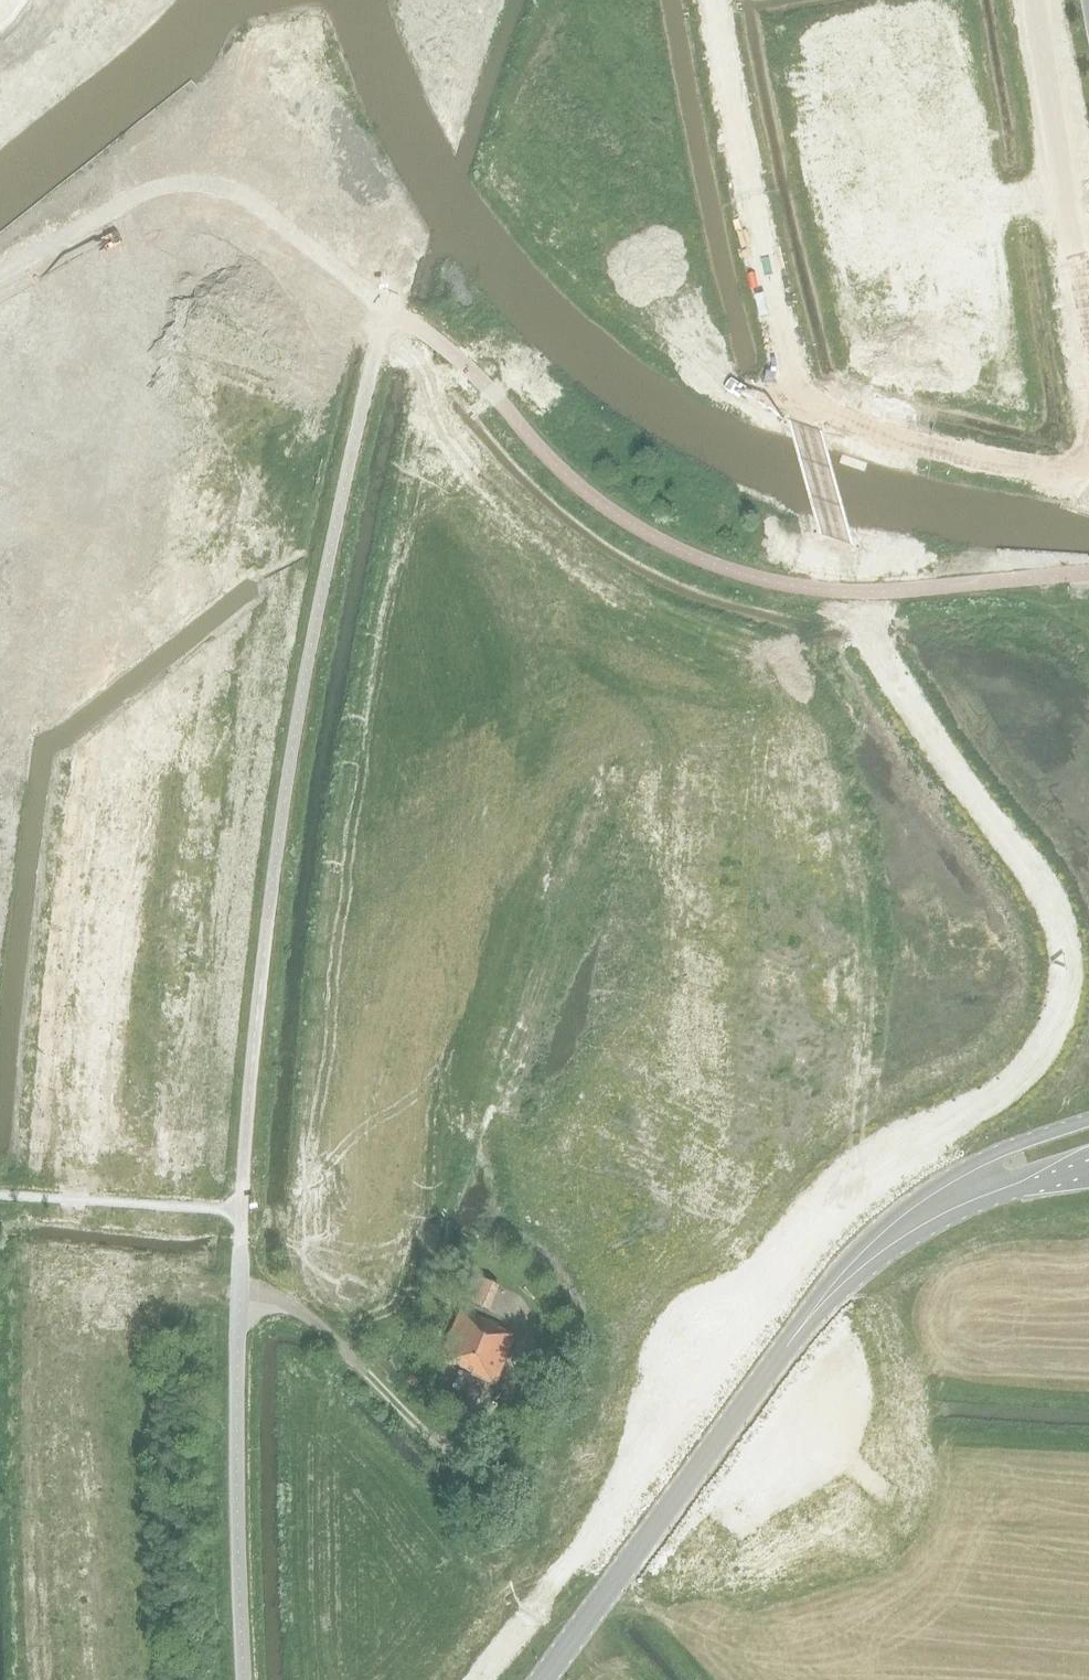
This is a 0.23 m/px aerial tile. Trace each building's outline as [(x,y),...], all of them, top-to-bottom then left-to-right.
[(97,43),(120,24),(101,0),(62,0),(97,43)] [(13,44),(11,58),(18,69),(25,80),(34,74),(58,84),(61,76),(52,61),(33,31),(13,44)] [(132,270),(118,311),(164,325),(177,284),(132,270)] [(261,295),(260,348),(282,349),(282,295),(261,295)] [(46,298),(42,308),(68,317),(71,307),(46,298)] [(186,334),(186,335),(195,335),(195,350),(223,350),(223,330),(217,330),(217,315),(186,315),(186,316),(186,325),(186,326),(186,334)] [(24,570),(12,582),(46,619),(59,607),(24,570)] [(493,1385),(514,1337),(497,1330),(498,1326),(460,1310),(437,1361),(449,1366),(439,1390),(461,1399),(471,1376),(493,1385)]
